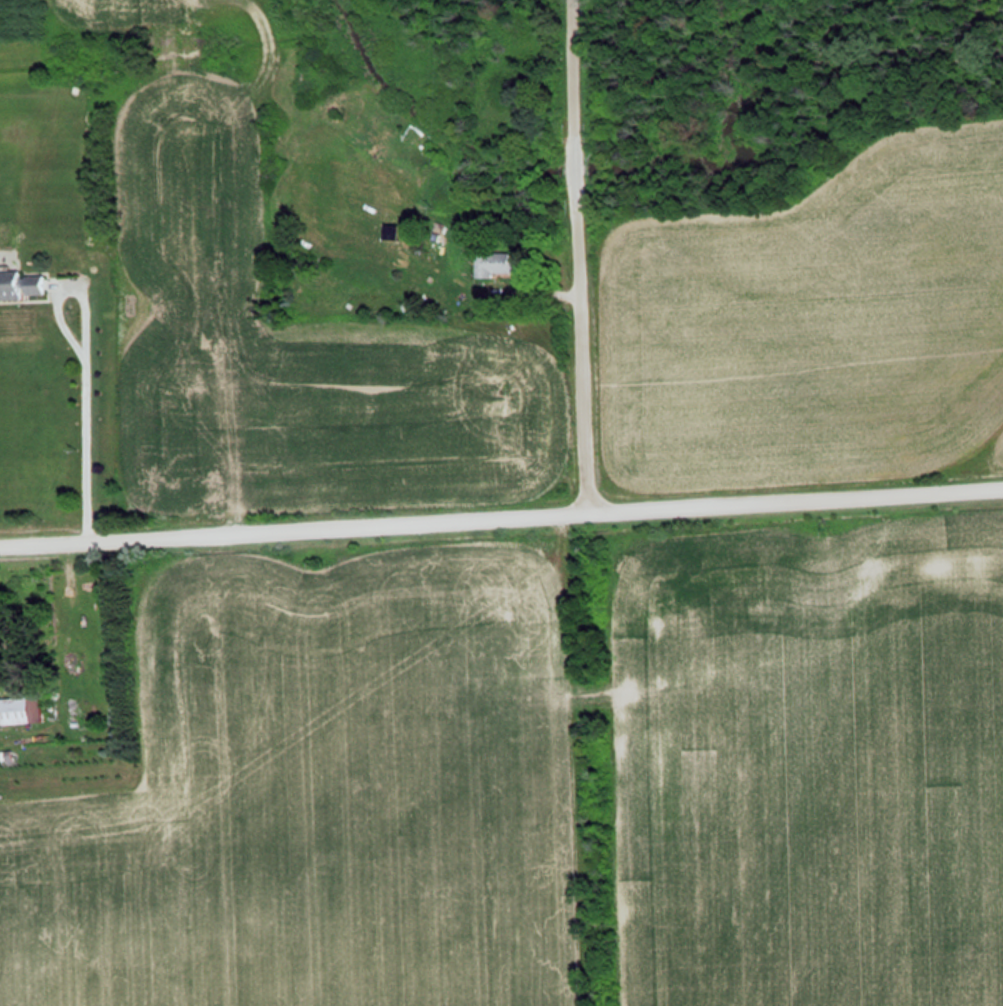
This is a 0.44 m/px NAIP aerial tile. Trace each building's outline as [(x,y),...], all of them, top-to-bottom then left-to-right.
[(491,250),(482,250),(482,277),(491,277),(491,250)] [(54,271),(0,272),(0,297),(54,296),(54,271)] [(7,698),(7,723),(36,723),(36,698),(7,698)]
